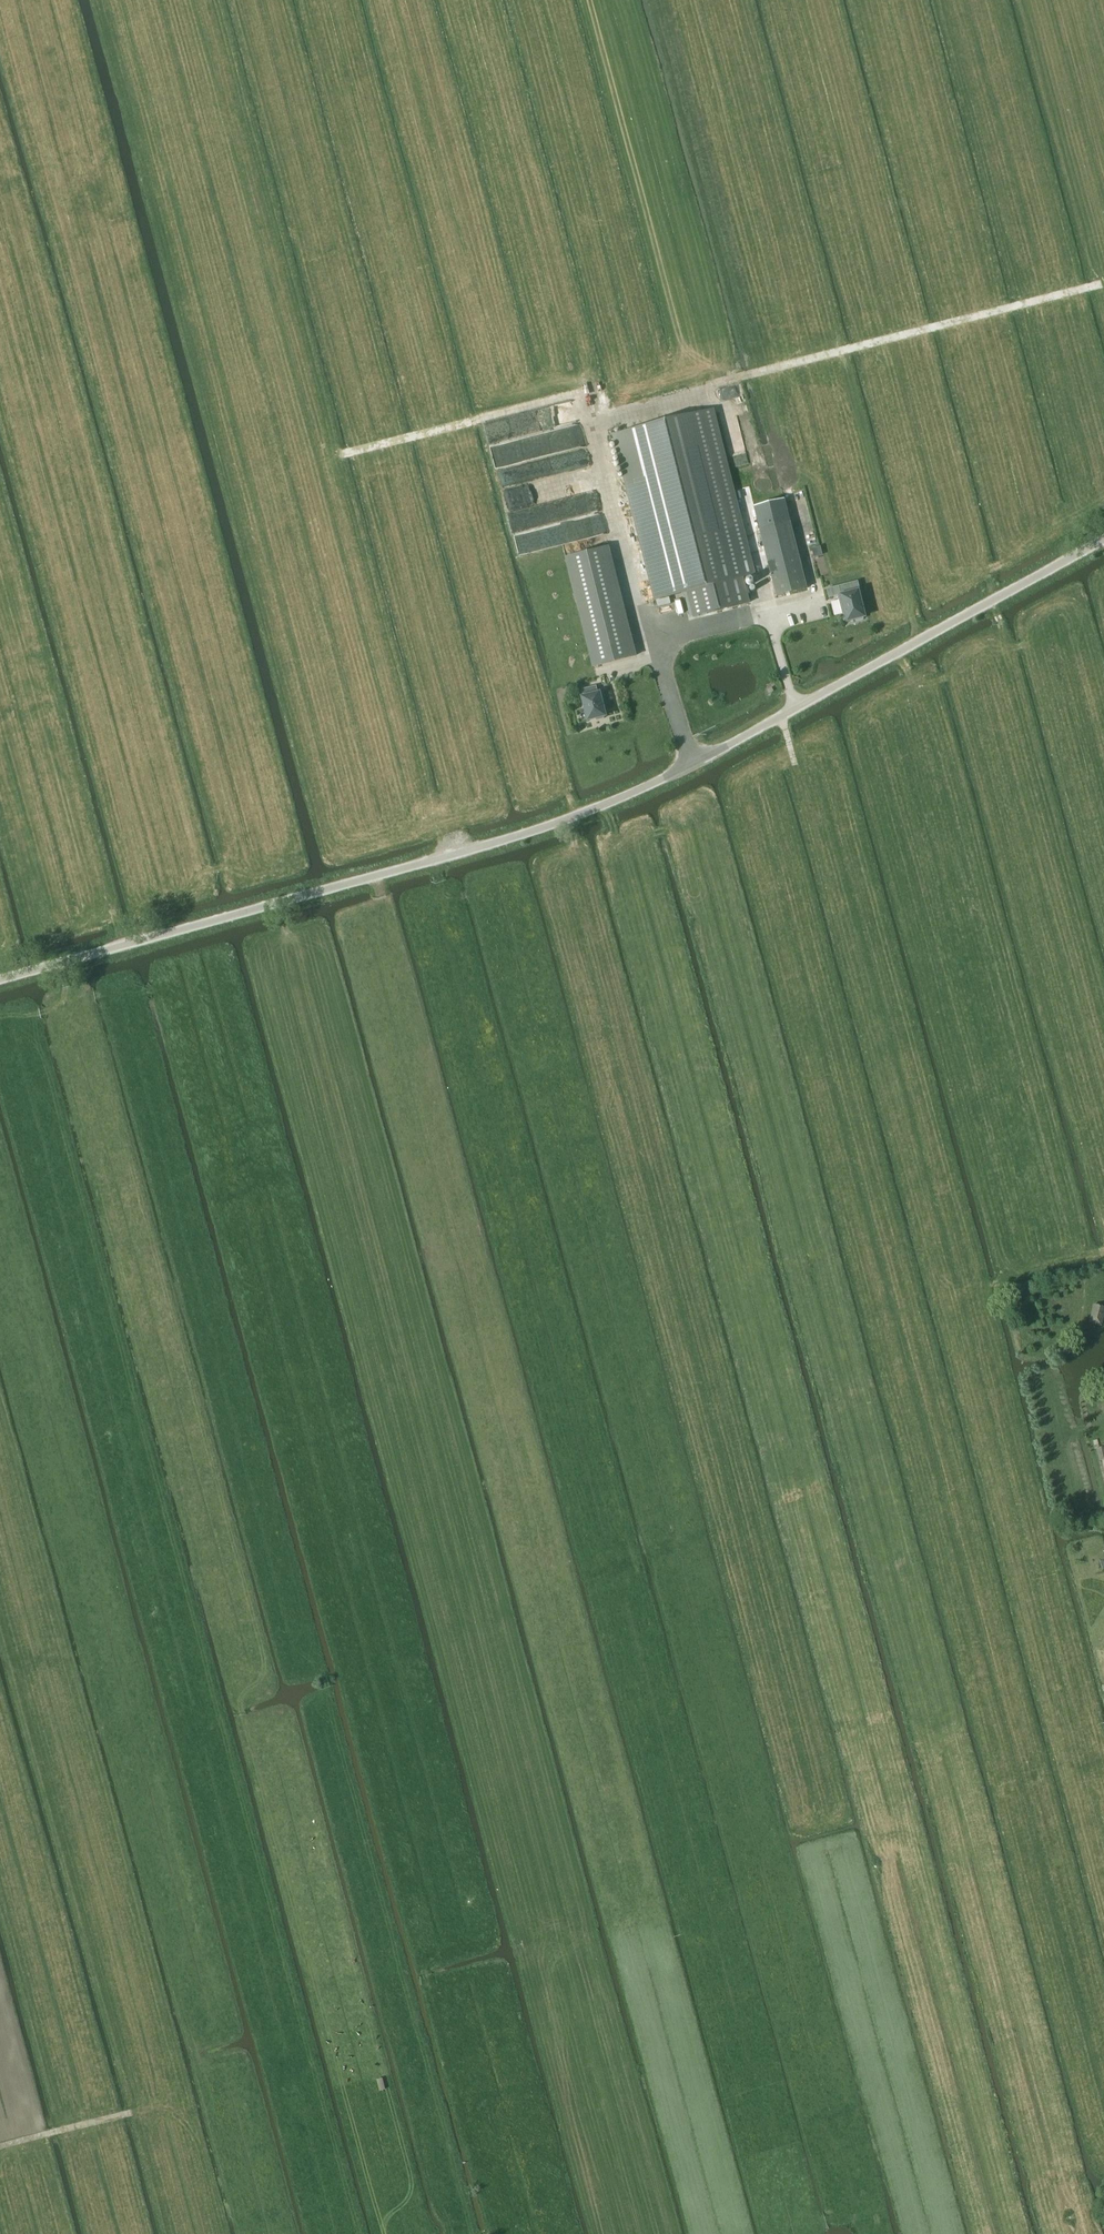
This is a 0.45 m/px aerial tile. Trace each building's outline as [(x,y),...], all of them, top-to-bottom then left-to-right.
[(615,435),(656,599),(686,591),(693,617),(750,603),(743,577),(753,575),(712,410),(615,435)] [(754,507),(777,596),(807,588),(784,499),(754,507)] [(820,546),(812,548),(814,557),(823,555),(820,546)] [(608,547),(567,557),(594,668),(635,658),(608,547)] [(853,622),(863,619),(863,617),(865,617),(858,592),(860,592),(858,581),(839,586),(839,587),(840,586),(842,595),(841,595),(842,599),(839,600),(841,607),(842,607),(844,612),(843,613),(844,614),(846,614),(847,621),(852,620),(853,622)] [(598,692),(596,686),(594,686),(582,689),(583,695),(582,696),(585,709),(588,720),(596,718),(596,720),(604,718),(604,715),(605,715),(599,691),(598,692)] [(1090,1322),(1101,1325),(1103,1314),(1103,1307),(1094,1304),(1090,1322)] [(1099,1461),(1103,1460),(1103,1451),(1103,1447),(1096,1448),(1099,1461)]
